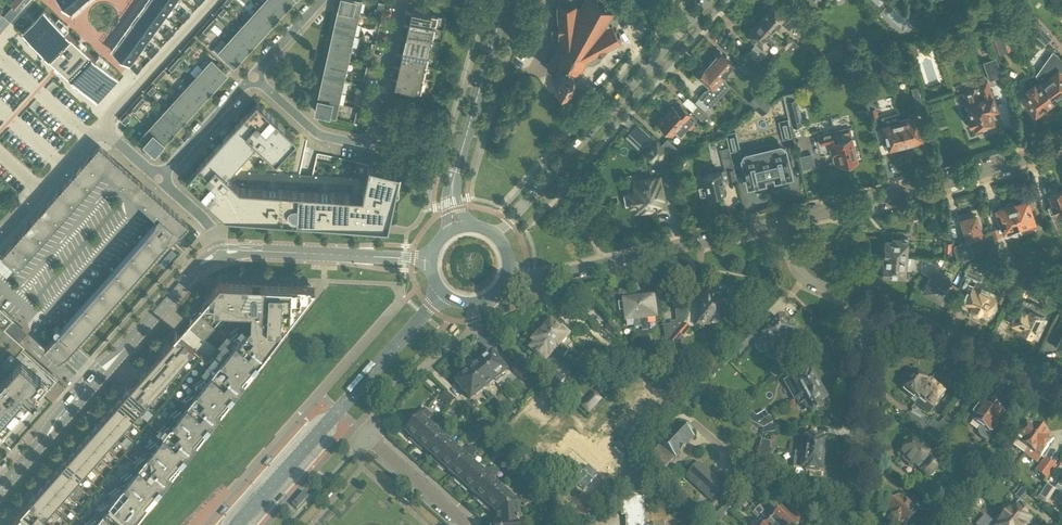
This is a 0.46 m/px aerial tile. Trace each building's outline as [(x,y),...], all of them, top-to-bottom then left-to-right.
[(26,3),(23,0),(13,0),(10,4),(12,6),(19,12),(26,3)] [(70,11),(79,3),(76,0),(60,0),(70,11)] [(148,3),(164,15),(171,6),(163,0),(150,0),(148,3)] [(274,21),(282,12),(268,0),(266,0),(259,7),(274,21)] [(290,3),(286,0),(268,0),(282,12),(290,3)] [(358,12),(361,0),(340,0),(339,7),(358,12)] [(560,5),(557,5),(558,30),(557,30),(557,31),(552,31),(552,34),(551,34),(552,43),(553,42),(553,46),(557,48),(549,63),(548,63),(549,70),(550,70),(554,72),(553,73),(555,74),(554,75),(563,80),(564,79),(566,80),(566,79),(570,81),(571,82),(577,79),(577,78),(585,63),(589,65),(591,64),(592,65),(600,60),(599,59),(601,58),(599,54),(600,53),(600,52),(621,40),(613,25),(615,23),(616,24),(619,20),(617,19),(620,15),(614,11),(605,6),(606,4),(600,0),(595,0),(595,1),(594,0),(560,0),(560,5)] [(148,3),(141,12),(157,25),(164,15),(148,3)] [(791,5),(785,12),(774,3),(768,10),(767,10),(764,9),(762,12),(763,14),(764,15),(760,19),(770,28),(773,30),(780,21),(790,29),(802,14),(791,5)] [(3,16),(9,21),(10,22),(12,19),(19,12),(12,6),(3,16)] [(251,16),(266,30),(274,21),(259,7),(251,16)] [(356,23),(358,12),(339,7),(336,19),(356,23)] [(227,11),(224,8),(219,14),(222,17),(227,11)] [(45,9),(23,33),(98,100),(119,76),(45,9)] [(409,22),(435,28),(438,15),(412,9),(409,22)] [(187,10),(183,14),(189,19),(192,15),(187,10)] [(141,12),(134,22),(151,34),(157,25),(141,12)] [(183,14),(180,18),(185,23),(189,19),(183,14)] [(2,15),(0,17),(0,27),(2,25),(5,27),(9,22),(2,15)] [(258,38),(266,30),(251,16),(243,25),(258,38)] [(208,25),(211,28),(217,22),(214,19),(208,25)] [(334,30),(353,35),(356,23),(336,19),(334,30)] [(752,43),(755,42),(755,44),(747,53),(758,62),(768,51),(764,47),(769,41),(770,42),(775,36),(768,30),(770,28),(760,19),(747,34),(751,37),(750,38),(751,41),(752,43)] [(1027,27),(1046,44),(1052,38),(1035,20),(1027,27)] [(134,22),(127,31),(144,43),(151,34),(134,22)] [(432,41),(435,28),(409,22),(406,35),(432,41)] [(206,34),(211,28),(208,25),(203,31),(206,34)] [(235,34),(250,47),(258,38),(243,25),(235,34)] [(171,28),(167,32),(172,37),(176,33),(171,28)] [(351,46),(353,35),(334,30),(331,42),(351,46)] [(127,31),(120,41),(137,53),(144,43),(127,31)] [(203,31),(197,37),(202,41),(207,35),(206,34),(203,31)] [(167,32),(164,36),(169,41),(172,37),(167,32)] [(991,38),(997,54),(1011,49),(1006,33),(991,38)] [(227,43),(242,56),(250,47),(235,34),(227,43)] [(429,53),(432,41),(406,35),(403,47),(429,53)] [(795,49),(798,45),(787,36),(784,40),(790,45),(795,49)] [(795,49),(790,45),(784,40),(780,44),(791,54),(795,49)] [(930,40),(907,44),(911,57),(919,55),(917,48),(931,44),(930,40)] [(120,41),(113,51),(130,63),(137,53),(120,41)] [(328,53),(348,58),(351,46),(331,42),(328,53)] [(234,65),(242,56),(227,43),(219,51),(234,65)] [(155,45),(151,49),(157,54),(160,50),(155,45)] [(193,48),(190,45),(184,51),(187,54),(193,48)] [(427,66),(429,53),(403,47),(400,60),(427,66)] [(151,49),(148,53),(153,58),(157,54),(151,49)] [(709,62),(707,64),(709,66),(722,78),(724,80),(730,74),(729,73),(736,65),(720,50),(719,51),(719,50),(713,56),(714,56),(713,58),(711,58),(709,61),(709,62)] [(345,69),(348,58),(328,53),(326,65),(345,69)] [(751,65),(737,53),(734,57),(738,61),(738,65),(745,72),(751,65)] [(174,63),(177,66),(183,59),(179,57),(174,63)] [(204,68),(218,82),(226,73),(212,59),(204,68)] [(990,79),(1001,75),(995,59),(985,63),(990,79)] [(424,78),(427,66),(400,60),(398,72),(424,78)] [(172,72),(177,66),(174,63),(169,69),(172,72)] [(729,85),(724,80),(722,78),(709,66),(707,64),(704,68),(702,68),(700,71),(700,73),(697,76),(709,87),(706,90),(705,90),(698,97),(710,107),(720,96),(728,88),(727,88),(729,85)] [(137,65),(133,69),(138,74),(142,70),(137,65)] [(323,76),(343,81),(345,69),(326,65),(323,76)] [(211,90),(218,82),(204,68),(196,77),(211,90)] [(158,75),(161,78),(167,72),(163,69),(158,75)] [(1047,76),(1043,74),(1043,73),(1042,72),(1042,71),(1041,71),(1039,71),(1038,71),(1037,71),(1035,73),(1041,82),(1042,84),(1053,99),(1059,95),(1060,97),(1061,96),(1061,76),(1059,71),(1053,76),(1051,75),(1049,75),(1047,76)] [(421,91),(424,78),(398,72),(395,85),(421,91)] [(156,84),(161,78),(158,75),(152,81),(156,84)] [(340,92),(343,81),(323,76),(321,88),(340,92)] [(188,85),(203,99),(211,90),(196,77),(188,85)] [(996,108),(987,80),(978,83),(982,93),(976,95),(974,89),(963,92),(971,114),(966,116),(965,119),(966,124),(970,125),(974,123),(975,127),(993,121),(989,110),(996,108)] [(1053,99),(1042,84),(1041,82),(1035,86),(1033,84),(1027,88),(1030,92),(1022,97),(1034,113),(1035,112),(1037,114),(1043,110),(1042,108),(1053,99)] [(195,108),(203,99),(188,85),(180,94),(195,108)] [(156,89),(153,86),(147,92),(151,95),(156,89)] [(875,107),(869,87),(863,89),(868,109),(869,108),(872,118),(879,116),(876,107),(875,107)] [(318,99),(338,104),(340,92),(321,88),(318,99)] [(748,102),(762,114),(772,103),(757,91),(748,102)] [(790,125),(792,124),(803,122),(797,98),(796,98),(795,92),(783,95),(790,125)] [(187,116),(195,108),(180,94),(172,103),(187,116)] [(914,97),(917,106),(923,105),(921,95),(914,97)] [(137,103),(140,106),(146,100),(142,97),(137,103)] [(335,115),(338,104),(318,99),(315,111),(335,115)] [(221,141),(242,159),(257,143),(276,160),(297,138),(257,102),(221,141)] [(135,112),(140,106),(137,103),(132,109),(135,112)] [(164,112),(179,125),(187,116),(172,103),(164,112)] [(690,113),(680,104),(676,109),(673,106),(667,113),(680,125),(686,131),(694,122),(687,116),(690,113)] [(706,123),(711,118),(707,114),(697,105),(692,111),(703,120),(706,123)] [(171,134),(179,125),(164,112),(156,121),(171,134)] [(686,131),(680,125),(667,113),(658,123),(670,135),(674,131),(681,137),(686,131)] [(908,119),(900,121),(906,142),(921,138),(915,114),(907,116),(908,119)] [(125,125),(130,119),(126,115),(121,121),(125,125)] [(906,142),(900,121),(899,117),(883,122),(886,130),(883,131),(884,138),(882,139),(884,148),(906,142)] [(779,121),(781,129),(783,137),(792,135),(787,118),(779,121)] [(148,129),(163,143),(171,134),(156,121),(148,129)] [(857,158),(850,127),(820,135),(820,133),(819,134),(822,146),(823,145),(823,144),(830,142),(833,154),(835,163),(847,160),(850,162),(855,161),(856,158),(857,158)] [(155,152),(163,143),(148,129),(140,138),(155,152)] [(726,133),(728,138),(731,150),(739,147),(735,131),(726,133)] [(671,152),(679,150),(667,139),(662,144),(671,152)] [(227,176),(242,159),(221,141),(186,180),(225,215),(240,187),(227,176)] [(659,158),(666,151),(657,143),(646,155),(653,161),(657,156),(659,158)] [(752,185),(758,184),(761,183),(761,182),(765,182),(764,177),(766,177),(767,179),(772,177),(772,175),(775,175),(776,179),(779,178),(779,179),(788,177),(788,176),(791,175),(785,148),(784,149),(783,147),(782,146),(781,146),(780,146),(779,146),(770,148),(769,145),(770,145),(769,143),(754,146),(754,148),(755,148),(755,152),(746,154),(745,155),(744,156),(743,157),(743,158),(742,158),(749,185),(752,185)] [(189,224),(99,145),(1,255),(38,287),(125,190),(157,218),(154,224),(61,328),(57,325),(53,330),(57,333),(46,346),(60,358),(169,238),(176,230),(179,233),(189,224)] [(704,185),(699,187),(701,195),(706,194),(706,196),(710,195),(711,197),(715,196),(716,194),(726,191),(724,181),(736,178),(729,147),(720,150),(725,169),(725,170),(722,171),(702,175),(704,185)] [(388,223),(397,183),(400,171),(370,164),(364,187),(361,187),(359,193),(363,193),(358,216),(388,223)] [(666,208),(659,175),(634,181),(636,191),(623,194),(625,205),(634,204),(635,212),(658,207),(658,210),(666,208)] [(240,187),(225,215),(297,219),(299,190),(276,189),(276,185),(270,185),(269,189),(240,187)] [(299,190),(297,219),(350,221),(351,193),(328,192),(328,188),(327,188),(322,188),(321,191),(299,190)] [(1061,188),(1049,193),(1054,204),(1048,206),(1051,214),(1057,211),(1058,213),(1061,211),(1061,188)] [(1027,199),(1015,203),(1018,215),(1016,215),(1020,226),(1021,231),(1036,226),(1034,221),(1030,208),(1034,207),(1031,199),(1028,200),(1027,199)] [(1006,205),(1005,206),(996,209),(1003,231),(1020,226),(1016,215),(1018,215),(1015,203),(1014,203),(1013,203),(1012,202),(1010,202),(1009,203),(1008,203),(1007,204),(1006,205)] [(968,238),(972,237),(981,234),(975,215),(972,214),(968,215),(968,217),(962,219),(963,224),(960,225),(963,235),(959,236),(961,243),(953,245),(957,259),(963,260),(970,258),(974,257),(970,244),(968,238)] [(1057,229),(1052,218),(1047,220),(1052,231),(1057,229)] [(992,229),(994,238),(1001,236),(998,227),(992,229)] [(907,256),(908,238),(893,236),(892,239),(886,239),(885,254),(907,256)] [(951,252),(952,242),(945,242),(944,251),(951,252)] [(923,258),(907,256),(885,254),(883,274),(905,275),(906,268),(922,270),(923,258)] [(923,258),(922,270),(922,271),(931,276),(923,290),(939,299),(951,278),(938,271),(941,266),(930,259),(930,258),(923,258)] [(987,312),(994,298),(981,293),(986,283),(982,281),(989,264),(970,261),(965,274),(977,279),(973,289),(967,303),(972,305),(971,308),(972,311),(977,313),(981,312),(982,310),(984,311),(987,312)] [(1015,291),(1026,296),(1034,281),(1023,275),(1015,291)] [(144,511),(228,405),(317,286),(221,281),(222,280),(220,280),(211,290),(212,291),(212,290),(216,291),(188,322),(193,326),(183,338),(178,334),(8,524),(133,524),(144,511)] [(723,325),(724,321),(722,319),(724,299),(703,297),(701,316),(698,319),(697,322),(700,325),(704,325),(707,323),(715,324),(717,327),(721,327),(723,325)] [(1024,335),(1025,331),(1033,335),(1042,317),(1035,314),(1039,306),(1031,302),(1030,303),(1023,299),(1020,306),(1018,305),(1010,323),(1018,327),(1017,327),(1019,328),(1018,332),(1024,335)] [(653,301),(653,300),(639,301),(642,328),(643,340),(644,344),(649,343),(648,331),(648,320),(663,318),(662,308),(660,308),(659,300),(653,301)] [(642,328),(639,301),(624,302),(624,303),(618,303),(620,313),(625,312),(626,322),(634,321),(635,328),(636,340),(643,340),(642,328)] [(58,378),(23,347),(26,344),(6,327),(14,317),(0,305),(0,443),(58,378)] [(670,342),(676,335),(684,325),(683,325),(686,321),(688,310),(675,312),(676,321),(670,322),(670,325),(664,326),(666,342),(669,341),(670,342)] [(786,326),(777,317),(765,329),(766,331),(761,337),(762,338),(758,342),(766,348),(769,344),(776,351),(782,345),(786,349),(793,342),(789,338),(794,332),(793,332),(793,328),(790,325),(786,326)] [(561,356),(563,358),(570,351),(562,344),(571,334),(562,327),(560,330),(551,322),(550,323),(547,323),(544,327),(545,329),(539,336),(556,351),(561,356)] [(619,330),(611,323),(606,329),(614,336),(619,330)] [(684,325),(676,335),(670,342),(677,348),(685,339),(684,338),(690,331),(684,325)] [(740,355),(755,339),(748,333),(733,349),(740,355)] [(563,358),(561,356),(556,351),(539,336),(538,336),(536,336),(532,340),(533,342),(532,343),(528,348),(544,362),(540,367),(545,372),(543,374),(558,387),(565,380),(553,370),(563,358)] [(480,364),(494,381),(506,372),(492,354),(480,364)] [(530,375),(516,362),(510,369),(524,382),(530,375)] [(469,373),(483,391),(494,381),(480,364),(469,373)] [(930,384),(928,382),(913,371),(911,374),(907,370),(899,380),(904,384),(902,386),(919,399),(930,384)] [(471,400),(483,391),(469,373),(457,383),(471,400)] [(820,387),(812,373),(809,375),(808,373),(798,379),(799,381),(795,382),(796,383),(792,385),(794,390),(792,391),(790,393),(789,395),(790,398),(792,400),(794,400),(796,400),(820,387)] [(930,384),(919,399),(916,403),(930,413),(946,392),(930,379),(928,382),(930,384)] [(550,408),(528,434),(588,487),(663,402),(638,380),(576,450),(571,445),(580,435),(573,428),(550,408)] [(829,405),(829,404),(826,399),(827,399),(820,387),(796,400),(799,407),(806,403),(810,409),(813,413),(821,408),(822,410),(823,411),(824,411),(825,411),(826,411),(827,410),(828,410),(829,409),(829,407),(830,406),(829,405)] [(491,400),(494,397),(490,392),(486,395),(491,400)] [(450,407),(455,401),(446,393),(440,399),(450,407)] [(989,404),(987,402),(982,408),(979,406),(973,414),(976,416),(974,419),(982,425),(980,428),(979,431),(979,433),(980,436),(981,438),(987,442),(994,432),(993,432),(995,429),(995,430),(1001,421),(1002,419),(1001,418),(1003,414),(994,408),(994,405),(991,403),(989,404)] [(477,410),(469,403),(463,408),(472,416),(477,410)] [(416,445),(432,427),(428,423),(433,417),(425,409),(419,415),(421,416),(406,433),(412,438),(410,440),(416,445)] [(922,418),(924,419),(925,417),(913,410),(911,414),(921,419),(922,418)] [(758,426),(769,418),(766,412),(758,417),(752,423),(758,426)] [(921,419),(911,414),(908,412),(902,420),(917,427),(921,419)] [(763,429),(772,424),(769,418),(758,426),(763,429)] [(921,430),(926,422),(927,421),(924,419),(922,418),(921,419),(917,427),(916,428),(921,430)] [(933,421),(924,433),(937,443),(949,427),(942,421),(939,425),(933,421)] [(1024,454),(1025,453),(1026,452),(1043,428),(1039,425),(1037,425),(1036,424),(1035,426),(1030,422),(1017,440),(1013,445),(1024,454)] [(684,428),(679,424),(670,434),(670,433),(664,439),(665,439),(660,444),(661,445),(652,455),(665,468),(675,458),(676,458),(680,453),(681,454),(686,448),(685,448),(694,438),(690,434),(693,430),(687,425),(684,428)] [(772,424),(763,429),(763,434),(776,432),(772,424)] [(447,433),(451,428),(448,425),(443,430),(447,433)] [(432,427),(416,445),(422,451),(424,448),(429,453),(444,437),(432,427)] [(451,428),(447,433),(450,437),(455,431),(451,428)] [(1026,452),(1025,453),(1037,462),(1040,457),(1053,439),(1049,436),(1050,435),(1049,434),(1049,432),(1043,428),(1026,452)] [(444,437),(429,453),(435,458),(433,460),(439,465),(455,447),(444,437)] [(803,453),(824,456),(824,454),(825,453),(825,449),(824,448),(825,441),(821,440),(821,438),(809,437),(809,439),(800,438),(800,444),(799,453),(803,453)] [(931,453),(915,438),(907,447),(906,445),(904,445),(902,447),(902,449),(904,450),(902,453),(918,467),(920,469),(919,470),(929,479),(941,466),(932,459),(928,456),(931,453)] [(760,447),(770,449),(771,448),(771,442),(762,440),(760,446),(760,447)] [(977,456),(984,462),(992,451),(985,445),(977,456)] [(455,447),(439,465),(445,471),(447,469),(452,473),(466,457),(455,447)] [(776,450),(770,449),(760,447),(757,452),(759,453),(754,461),(760,464),(764,466),(776,450)] [(474,448),(469,453),(473,456),(477,451),(474,448)] [(822,471),(823,464),(824,462),(824,459),(823,457),(824,456),(803,453),(799,453),(795,452),(793,468),(806,469),(806,472),(818,473),(818,471),(822,471)] [(466,457),(452,473),(457,478),(455,480),(461,485),(478,467),(466,457)] [(1055,470),(1057,467),(1045,458),(1035,472),(1047,480),(1055,470)] [(980,467),(975,463),(970,469),(976,474),(980,467)] [(492,474),(497,468),(494,465),(489,471),(492,474)] [(712,499),(724,487),(700,465),(688,477),(712,499)] [(1009,475),(1014,469),(1010,466),(1005,472),(1009,475)] [(475,493),(489,477),(478,467),(461,485),(467,491),(469,489),(475,493)] [(497,468),(492,474),(496,477),(500,471),(497,468)] [(1009,475),(1013,479),(1018,473),(1014,469),(1009,475)] [(489,477),(475,493),(480,498),(478,500),(483,505),(500,487),(489,477)] [(1046,504),(1055,490),(1046,484),(1037,498),(1046,504)] [(497,513),(518,503),(500,487),(483,505),(490,511),(492,509),(497,513)] [(1023,487),(1015,496),(1020,501),(1024,497),(1028,492),(1023,487)] [(292,505),(294,507),(297,509),(308,496),(303,492),(292,505)] [(955,509),(935,492),(928,501),(947,518),(955,509)] [(644,493),(630,493),(631,499),(620,500),(621,516),(626,516),(626,524),(646,524),(644,493)] [(900,496),(886,512),(891,517),(888,521),(892,524),(898,524),(899,523),(901,524),(907,524),(910,522),(913,524),(919,524),(920,523),(914,518),(918,512),(912,507),(914,505),(908,499),(906,502),(900,496)] [(518,503),(497,513),(498,520),(494,520),(494,524),(519,524),(518,503)] [(1013,524),(1028,524),(1032,521),(1027,516),(1021,511),(1015,505),(1004,517),(1013,524)] [(725,506),(720,511),(723,514),(728,510),(725,506)] [(757,510),(753,506),(749,510),(753,514),(758,518),(762,514),(757,510)] [(757,510),(762,514),(765,510),(761,506),(757,510)] [(777,508),(772,513),(771,513),(766,518),(773,524),(799,524),(804,520),(795,512),(789,518),(781,511),(781,512),(777,508)] [(1004,517),(997,524),(985,514),(976,524),(1013,524),(1004,517)]
